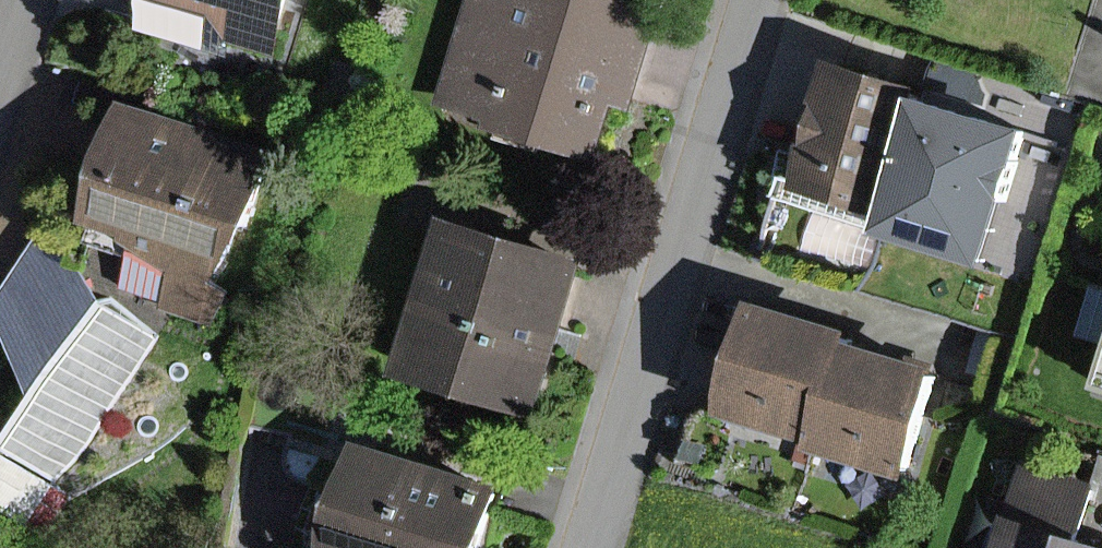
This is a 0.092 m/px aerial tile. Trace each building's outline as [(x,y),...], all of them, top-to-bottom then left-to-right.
[(163,3),(294,44),(308,0),(164,0),(163,3)] [(466,95),(625,143),(669,0),(495,0),(466,95)] [(921,181),(952,86),(853,57),(826,155),(921,181)] [(1077,126),(952,86),(921,181),(897,256),(1022,296),(1077,126)] [(148,100),(114,212),(250,252),(283,140),(148,100)] [(599,247),(470,211),(429,357),(559,393),(599,247)] [(37,504),(157,360),(37,260),(0,304),(0,376),(37,406),(0,450),(0,473),(37,504)] [(749,405),(844,434),(873,339),(878,324),(782,296),(749,405)] [(934,470),(966,367),(873,339),(844,434),(840,442),(934,470)] [(396,447),(362,547),(493,547),(514,487),(396,447)] [(1027,521),(1018,547),(1101,547),(1101,545),(1027,521)]
